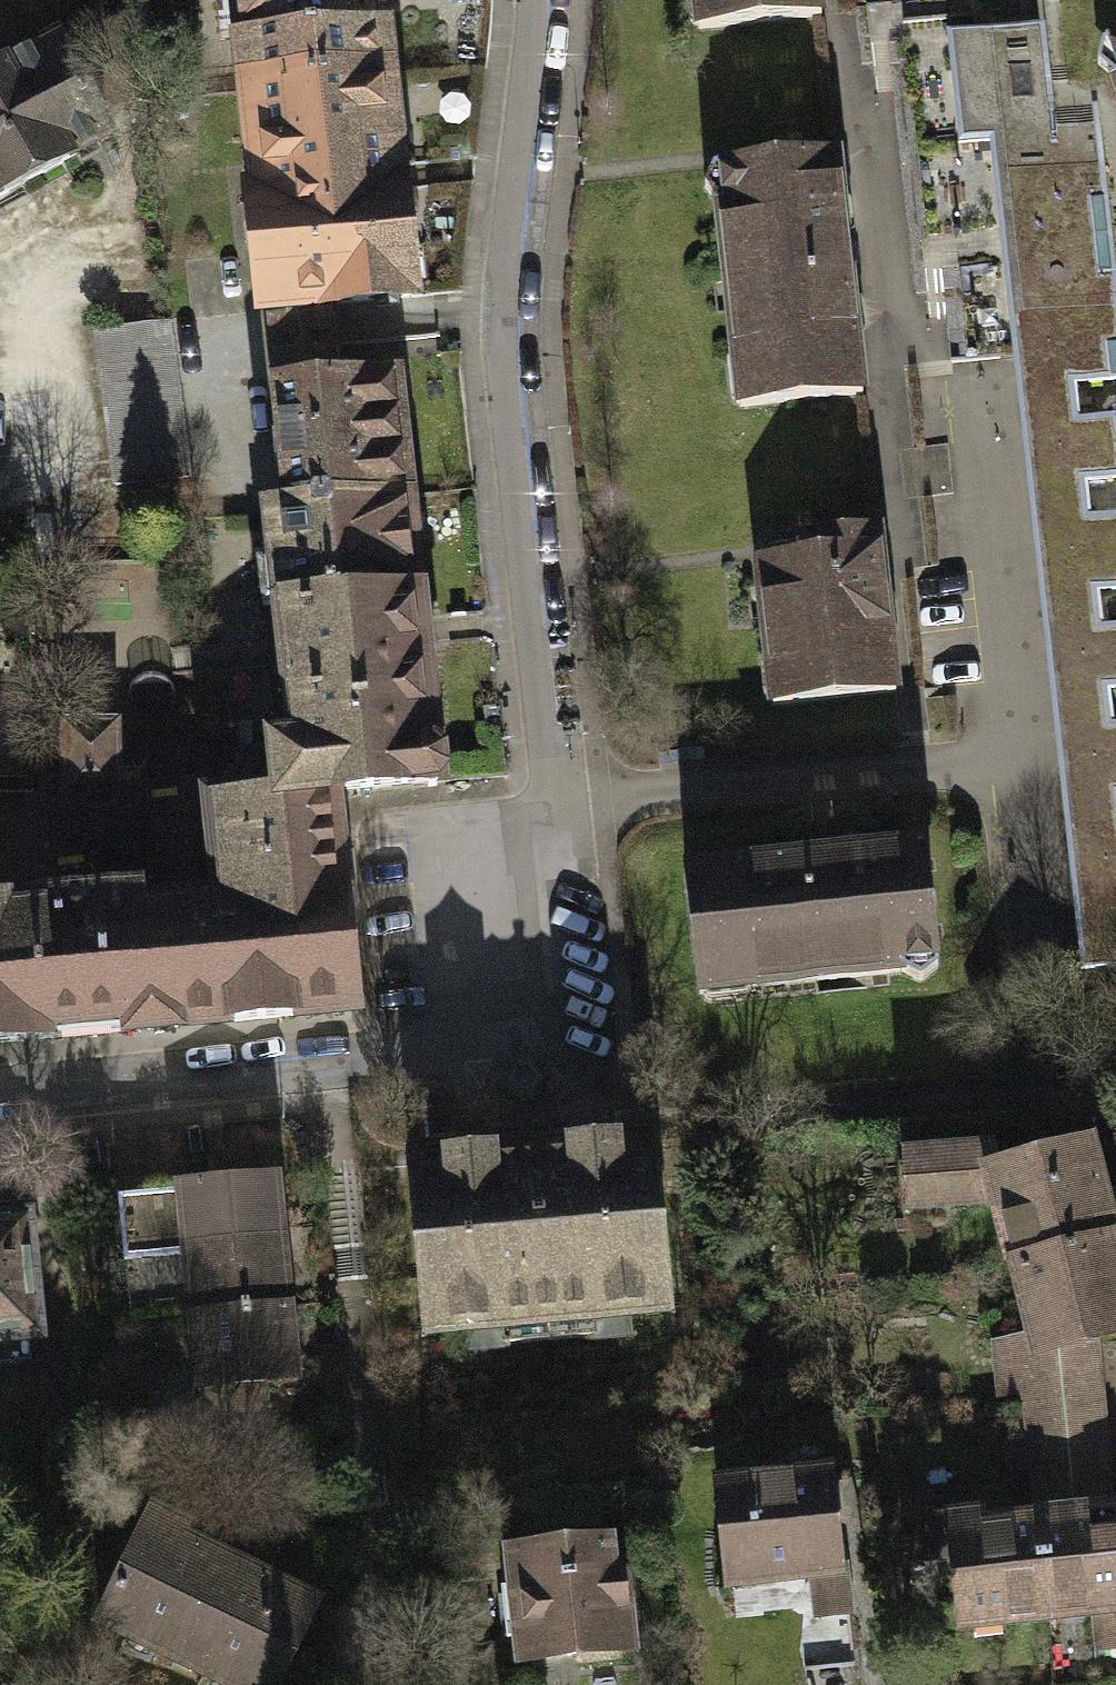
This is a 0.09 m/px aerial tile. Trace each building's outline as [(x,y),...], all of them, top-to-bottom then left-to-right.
[(246,91),(372,78),(365,0),(234,0),(246,91)] [(691,24),(809,18),(808,0),(690,0),(691,24)] [(58,50),(89,108),(132,85),(123,15),(58,50)] [(1041,22),(943,33),(955,144),(986,140),(1053,133),(1041,22)] [(1102,45),(1115,84),(1115,41),(1102,45)] [(58,50),(54,43),(0,72),(0,191),(104,136),(89,108),(58,50)] [(251,200),(262,306),(325,300),(408,291),(397,188),(384,189),(372,78),(246,91),(257,199),(251,200)] [(1053,133),(986,140),(998,242),(1108,229),(1097,128),(1053,133)] [(835,153),(714,167),(700,186),(721,203),(734,407),(860,395),(835,153)] [(998,242),(1010,353),(1115,341),(1115,297),(1108,229),(998,242)] [(286,504),(399,494),(391,414),(400,411),(399,386),(386,384),(385,375),(334,382),(325,300),(262,306),(286,504)] [(164,317),(91,328),(114,486),(188,481),(164,317)] [(379,327),(378,357),(426,360),(428,329),(379,327)] [(1010,353),(1022,457),(1115,447),(1115,341),(1010,353)] [(1022,457),(1033,559),(1115,550),(1115,447),(1022,457)] [(270,745),(276,798),(328,792),(443,784),(440,756),(430,747),(413,587),(420,587),(417,557),(407,556),(399,494),(286,504),(262,509),(269,560),(258,560),(262,602),(276,603),(289,738),(270,745)] [(806,554),(752,558),(763,704),(889,695),(877,529),(805,534),(806,554)] [(1033,559),(1044,663),(1115,655),(1115,550),(1033,559)] [(1044,663),(1056,762),(1115,755),(1115,655),(1044,663)] [(112,729),(61,730),(64,794),(113,788),(112,729)] [(1056,762),(1067,864),(1115,859),(1115,755),(1056,762)] [(218,894),(140,900),(145,960),(168,958),(174,1028),(350,1007),(328,792),(276,798),(234,802),(233,790),(200,794),(205,841),(212,840),(218,894)] [(917,842),(683,869),(698,993),(898,968),(917,982),(936,965),(917,842)] [(1067,864),(1079,972),(1115,968),(1115,859),(1067,864)] [(174,1028),(168,958),(145,960),(140,900),(0,911),(0,1041),(174,1028)] [(412,1164),(428,1333),(498,1326),(500,1345),(593,1337),(591,1318),(662,1311),(646,1142),(412,1164)] [(995,1166),(989,1147),(904,1156),(910,1205),(989,1195),(1010,1260),(1103,1236),(1108,1235),(1083,1146),(995,1166)] [(184,1257),(189,1313),(286,1304),(275,1176),(113,1191),(119,1262),(184,1257)] [(30,1338),(18,1217),(0,1219),(0,1341),(30,1338)] [(1010,1260),(1029,1333),(1034,1353),(1087,1340),(1115,1332),(1115,1288),(1103,1236),(1010,1260)] [(293,1380),(286,1304),(189,1313),(198,1417),(254,1412),(251,1383),(293,1380)] [(1023,1390),(1028,1417),(1095,1411),(1087,1340),(1034,1353),(1029,1333),(992,1337),(996,1393),(1023,1390)] [(1028,1417),(1031,1449),(1098,1443),(1095,1411),(1028,1417)] [(1031,1449),(1034,1484),(1101,1478),(1098,1443),(1031,1449)] [(826,1472),(715,1484),(724,1580),(835,1569),(826,1472)] [(1104,1510),(1101,1478),(1034,1484),(1037,1516),(1104,1510)] [(1046,1612),(1095,1607),(1099,1643),(1115,1642),(1115,1543),(1113,1509),(1104,1510),(1037,1516),(1046,1612)] [(96,1625),(222,1684),(275,1684),(315,1602),(176,1536),(181,1526),(150,1511),(96,1625)] [(953,1560),(959,1619),(1046,1612),(1037,1516),(983,1526),(984,1515),(911,1516),(903,1529),(908,1559),(953,1560)] [(605,1542),(510,1547),(512,1586),(498,1587),(501,1637),(519,1636),(520,1657),(575,1653),(576,1662),(619,1660),(619,1647),(625,1647),(621,1574),(607,1575),(605,1542)]
